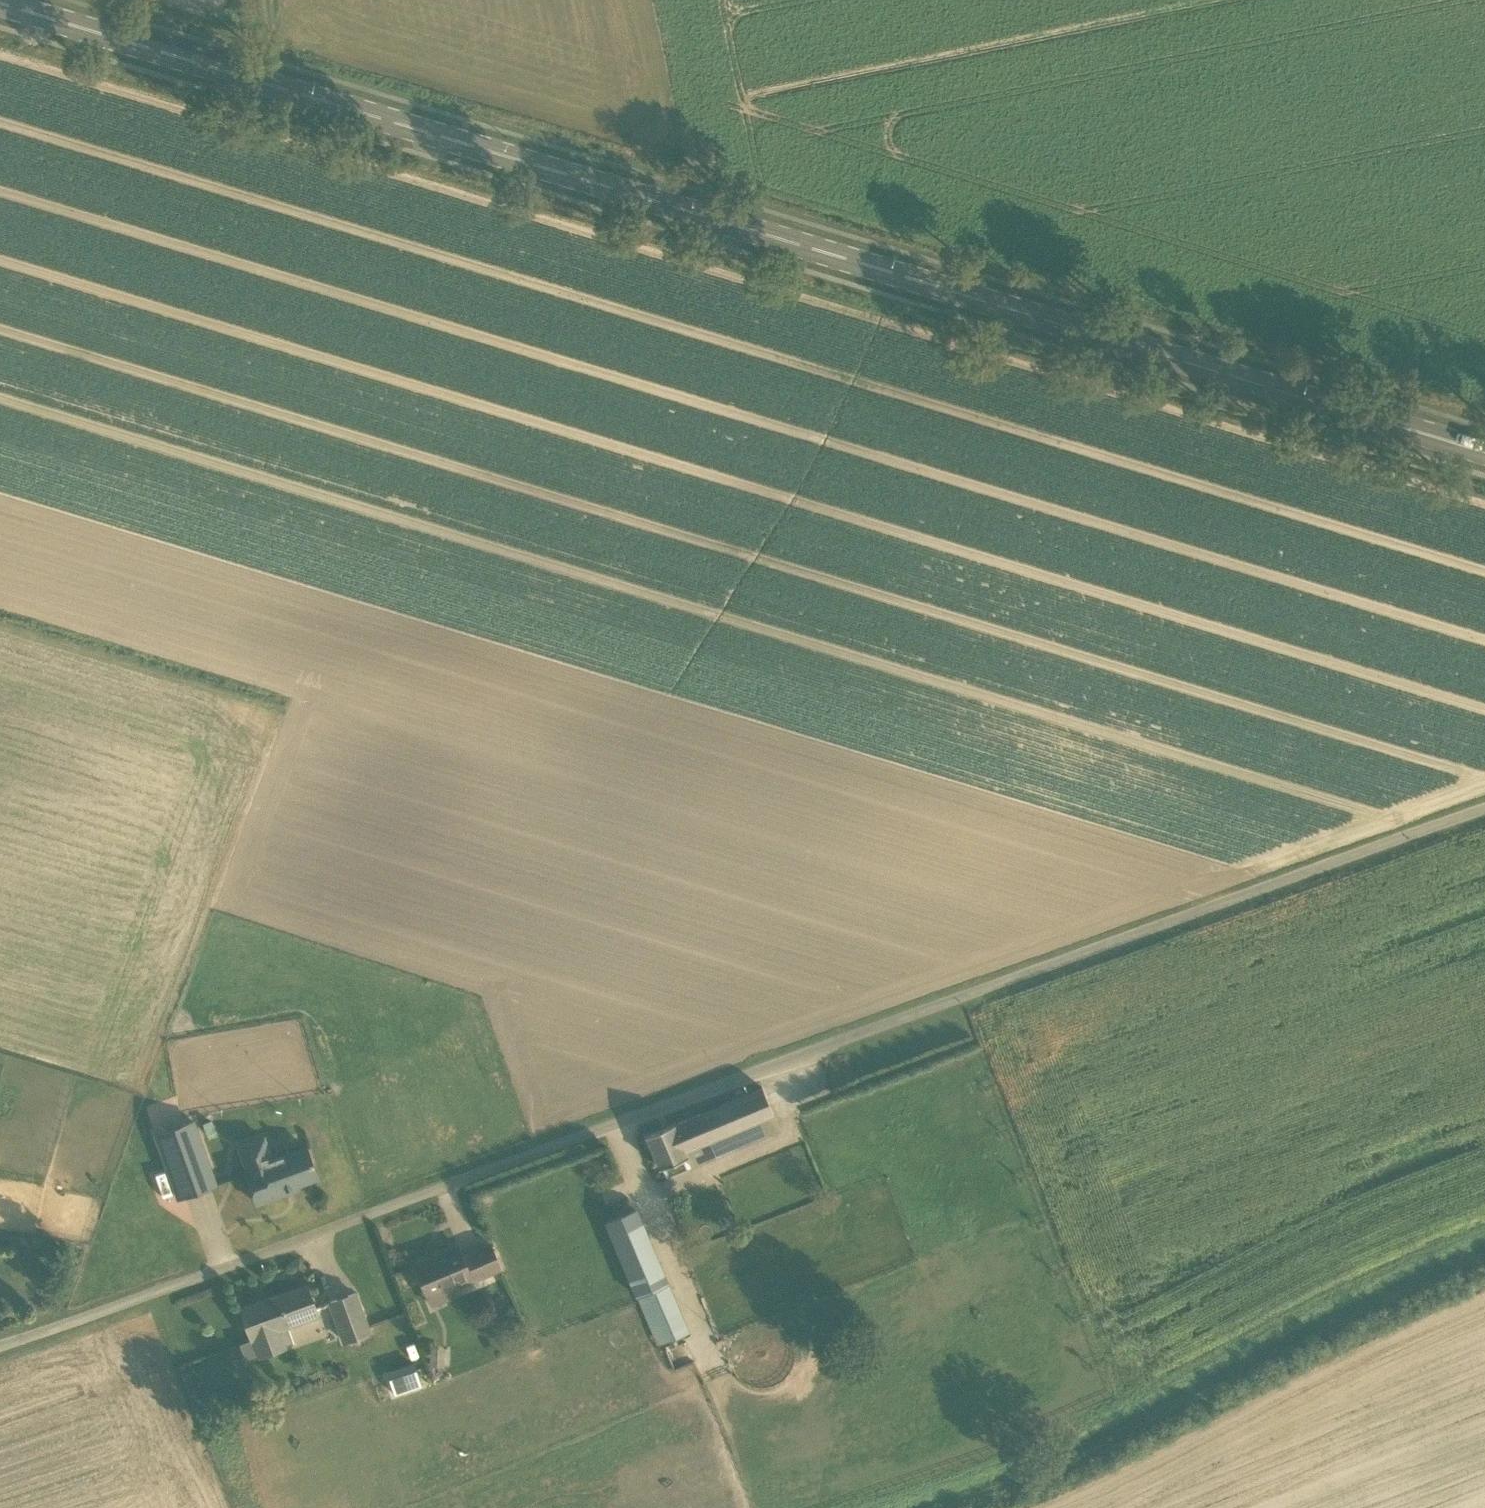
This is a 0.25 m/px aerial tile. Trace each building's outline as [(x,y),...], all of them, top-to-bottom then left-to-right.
[(780,1130),(773,1114),(762,1087),(674,1124),(674,1123),(646,1134),(660,1168),(687,1158),(691,1168),(780,1130)] [(179,1198),(217,1184),(194,1120),(156,1133),(179,1198)] [(272,1158),(263,1136),(237,1145),(257,1203),(284,1193),(283,1190),(318,1177),(307,1146),(272,1158)] [(603,1218),(651,1345),(684,1333),(637,1206),(603,1218)] [(441,1290),(446,1301),(460,1295),(458,1288),(488,1276),(502,1270),(491,1244),(463,1255),(459,1245),(415,1264),(428,1296),(441,1290)] [(294,1342),(288,1327),(319,1316),(307,1285),(241,1309),(252,1340),(253,1340),(259,1358),(287,1347),(286,1345),(294,1342)] [(345,1342),(370,1332),(355,1292),(330,1301),(345,1342)] [(405,1366),(387,1372),(394,1395),(422,1386),(419,1379),(414,1363),(405,1366)]
